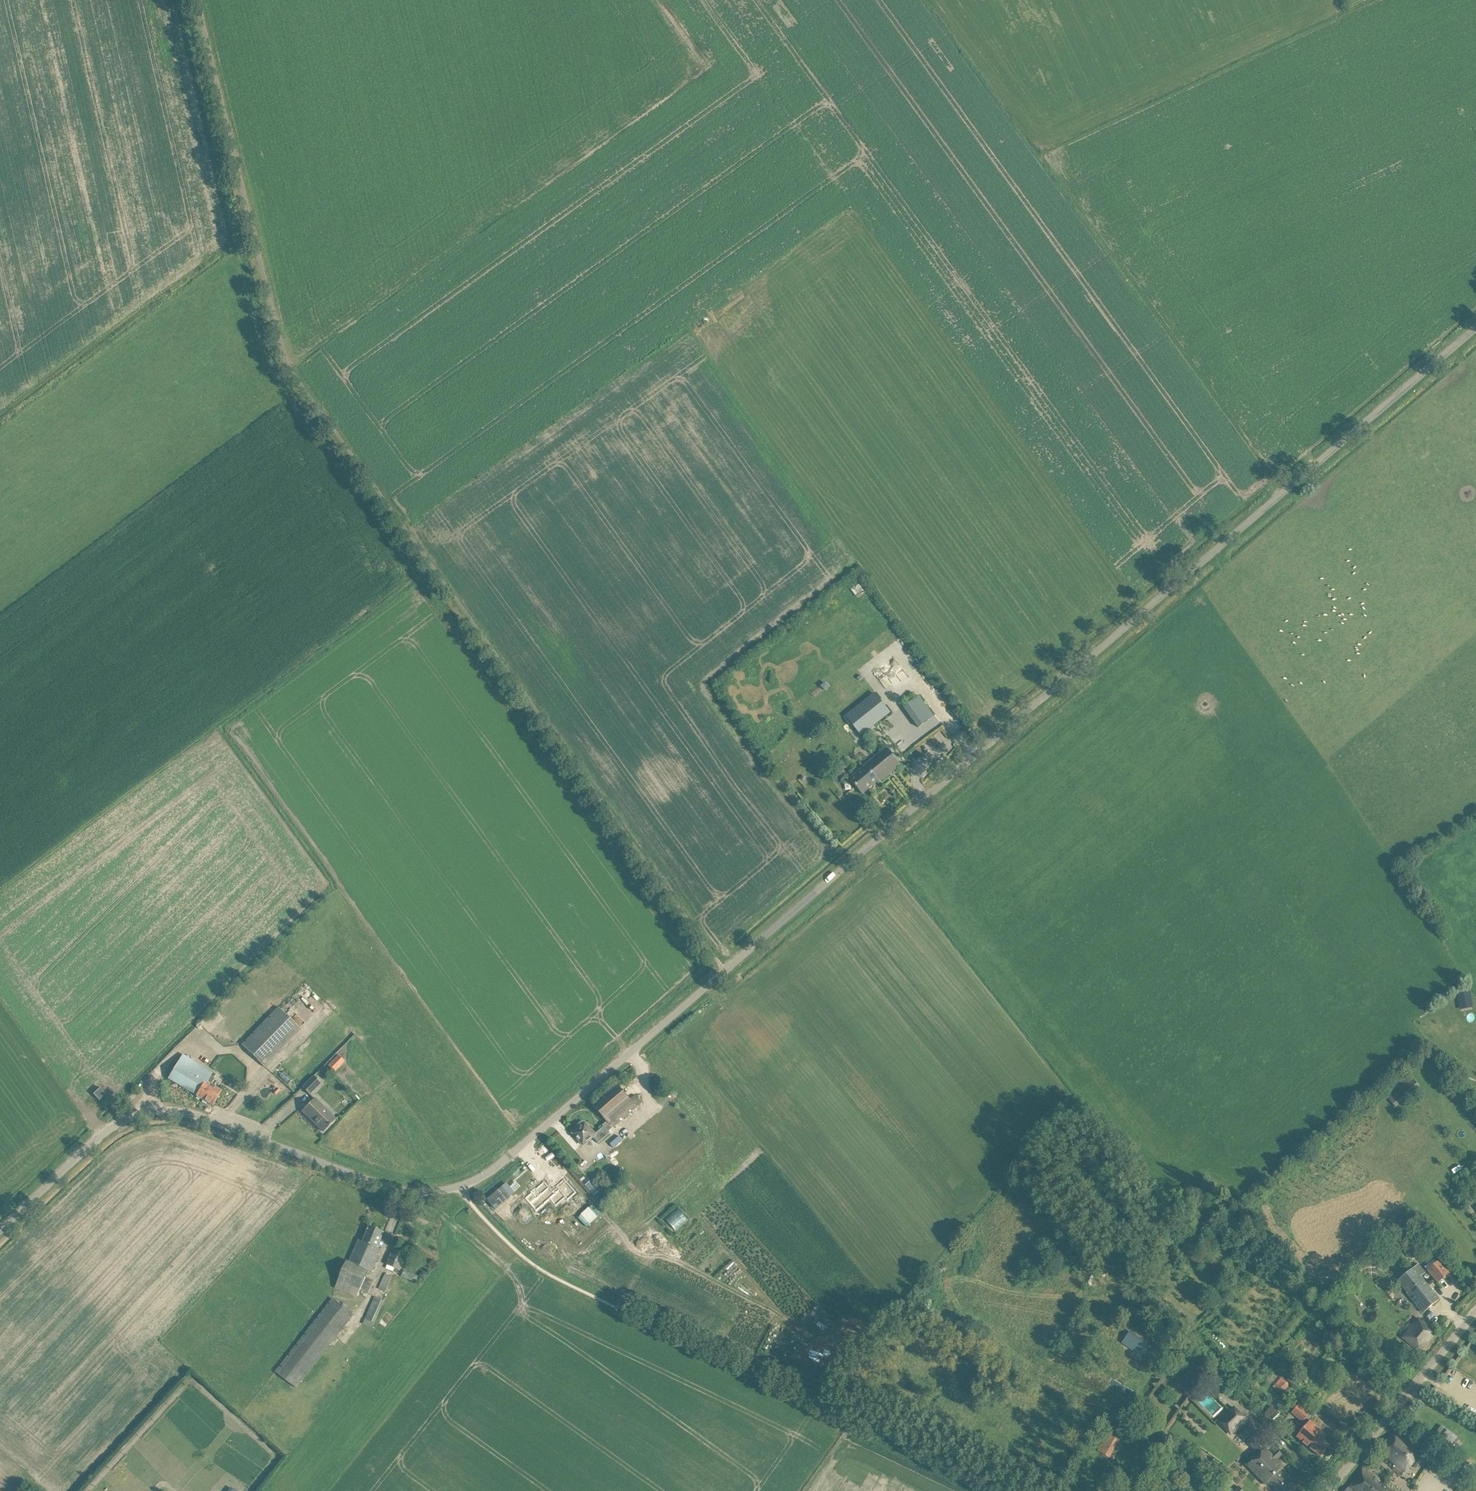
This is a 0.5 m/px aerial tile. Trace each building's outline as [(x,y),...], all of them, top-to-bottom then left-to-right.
[(874,693),(845,717),(854,727),(859,723),(866,731),(889,712),(874,693)] [(904,707),(918,727),(934,716),(920,696),(904,707)] [(869,761),(866,764),(866,765),(878,780),(880,782),(900,766),(886,748),(869,761)] [(878,780),(866,765),(850,779),(862,794),(878,780)] [(242,1045),(265,1067),(301,1030),(278,1007),(242,1045)] [(173,1070),(168,1078),(196,1095),(196,1096),(212,1106),(218,1097),(221,1090),(211,1084),(213,1080),(213,1078),(211,1076),(213,1072),(207,1069),(198,1064),(192,1060),(182,1054),(173,1070)] [(339,1056),(328,1067),(334,1072),(345,1061),(339,1056)] [(309,1094),(320,1083),(313,1076),(302,1087),(309,1094)] [(642,1103),(635,1095),(630,1099),(618,1085),(594,1106),(607,1122),(613,1129),(642,1103)] [(106,1094),(100,1087),(93,1094),(99,1100),(106,1094)] [(314,1098),(309,1103),(302,1111),(324,1132),(336,1119),(314,1098)] [(579,1128),(573,1133),(580,1141),(584,1146),(593,1138),(598,1144),(611,1133),(609,1132),(613,1129),(607,1122),(603,1125),(604,1127),(595,1134),(585,1123),(584,1124),(581,1123),(579,1126),(579,1128)] [(533,1191),(523,1200),(533,1213),(553,1196),(567,1212),(574,1206),(577,1210),(585,1203),(562,1176),(554,1184),(557,1188),(552,1192),(547,1186),(546,1186),(543,1183),(537,1188),(536,1187),(532,1190),(533,1191)] [(372,1271),(378,1258),(382,1249),(378,1247),(384,1232),(369,1226),(363,1241),(358,1239),(354,1248),(349,1261),(348,1261),(337,1288),(358,1297),(360,1290),(369,1294),(374,1281),(366,1277),(369,1270),(372,1271)] [(1422,1245),(1428,1251),(1432,1247),(1426,1241),(1422,1245)] [(386,1268),(398,1273),(399,1270),(400,1271),(406,1259),(392,1253),(387,1264),(387,1265),(386,1268)] [(1434,1259),(1425,1267),(1427,1270),(1431,1275),(1438,1283),(1450,1273),(1444,1265),(1440,1260),(1436,1263),(1434,1259)] [(1418,1264),(1411,1271),(1398,1281),(1408,1292),(1407,1293),(1423,1313),(1439,1300),(1420,1276),(1425,1272),(1418,1264)] [(379,1288),(385,1291),(392,1276),(386,1273),(379,1288)] [(363,1324),(373,1328),(385,1300),(375,1296),(363,1324)] [(275,1372),(297,1388),(354,1315),(333,1298),(275,1372)] [(1436,1332),(1429,1325),(1419,1317),(1402,1336),(1420,1351),(1436,1332)] [(1397,1354),(1391,1360),(1395,1365),(1401,1359),(1397,1354)] [(1273,1387),(1281,1394),(1290,1385),(1282,1377),(1275,1384),(1273,1383),(1272,1385),(1274,1386),(1273,1387)] [(1188,1391),(1193,1396),(1199,1390),(1194,1385),(1188,1391)] [(1327,1435),(1319,1428),(1307,1418),(1310,1414),(1299,1405),(1292,1413),(1306,1425),(1297,1437),(1321,1457),(1330,1446),(1322,1440),(1327,1435)] [(1218,1422),(1232,1436),(1248,1421),(1234,1406),(1218,1422)] [(1263,1415),(1269,1421),(1278,1412),(1271,1406),(1263,1415)] [(1240,1436),(1259,1456),(1249,1467),(1260,1478),(1266,1484),(1268,1481),(1278,1490),(1293,1490),(1299,1486),(1282,1469),(1283,1467),(1276,1460),(1282,1454),(1277,1449),(1272,1455),(1265,1449),(1268,1447),(1249,1427),(1240,1436)] [(1448,1430),(1434,1445),(1446,1455),(1459,1440),(1448,1430)] [(1380,1450),(1387,1456),(1398,1465),(1395,1470),(1401,1476),(1405,1471),(1420,1453),(1402,1438),(1395,1432),(1380,1450)] [(1098,1450),(1110,1457),(1120,1440),(1107,1433),(1098,1450)] [(1387,1489),(1390,1484),(1386,1481),(1383,1486),(1377,1482),(1378,1479),(1362,1469),(1350,1487),(1356,1490),(1391,1490),(1387,1489)]
